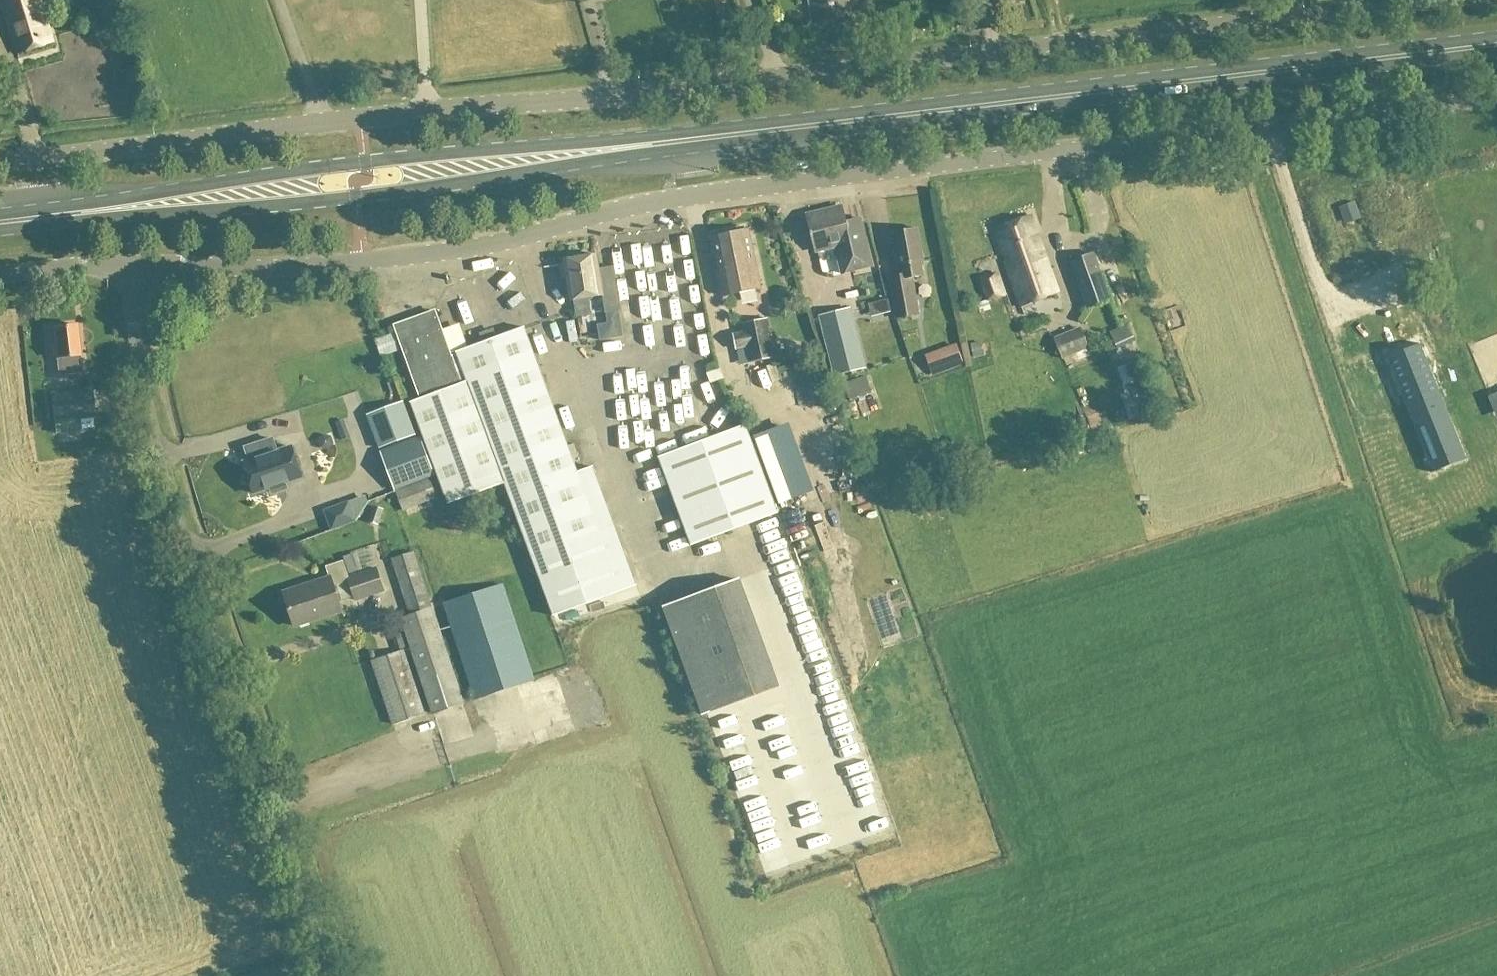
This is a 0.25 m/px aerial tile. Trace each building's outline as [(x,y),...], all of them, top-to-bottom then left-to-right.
[(13,55),(49,44),(35,0),(0,0),(0,13),(13,55)] [(809,24),(843,20),(841,0),(806,0),(809,24)] [(996,8),(1021,0),(994,0),(996,8)] [(1346,209),(1349,221),(1363,218),(1360,206),(1346,209)] [(805,217),(814,253),(833,249),(840,275),(870,267),(858,220),(843,224),(839,208),(805,217)] [(1031,217),(994,229),(1005,262),(1004,262),(1019,308),(1057,295),(1031,217)] [(898,267),(901,285),(889,288),(894,319),(917,315),(911,278),(921,276),(918,263),(922,263),(916,229),(890,234),(896,267),(898,267)] [(747,232),(710,239),(721,297),(758,290),(747,232)] [(684,236),(685,255),(694,254),(693,235),(684,236)] [(686,315),(680,241),(658,243),(665,317),(686,315)] [(665,327),(657,271),(653,271),(649,246),(638,247),(642,274),(637,274),(644,330),(665,327)] [(627,250),(615,251),(626,330),(637,329),(630,276),(627,250)] [(559,264),(562,281),(566,281),(569,302),(574,301),(576,317),(588,315),(585,299),(601,297),(604,314),(618,311),(611,265),(598,267),(596,254),(562,259),(563,264),(559,264)] [(1093,255),(1069,263),(1084,308),(1108,300),(1093,255)] [(689,262),(690,283),(699,282),(698,262),(689,262)] [(510,296),(524,283),(514,272),(500,285),(510,296)] [(1001,295),(995,274),(978,279),(984,301),(1001,295)] [(695,313),(707,311),(703,284),(692,286),(695,313)] [(470,305),(461,311),(475,330),(483,324),(470,305)] [(832,375),(863,368),(857,341),(849,310),(818,318),(832,375)] [(551,617),(634,586),(590,468),(575,473),(522,329),(454,354),(455,356),(448,358),(432,313),(392,327),(419,400),(409,404),(446,505),(502,485),(551,617)] [(699,340),(708,340),(708,319),(699,319),(699,340)] [(575,347),(586,343),(578,320),(567,323),(575,347)] [(745,349),(748,365),(773,360),(765,320),(740,325),(742,333),(731,335),(734,351),(745,349)] [(79,357),(75,326),(51,329),(55,360),(58,377),(79,374),(77,357),(79,357)] [(1114,349),(1133,341),(1126,326),(1108,333),(1114,349)] [(608,413),(664,425),(666,414),(654,411),(656,399),(630,394),(631,390),(658,396),(663,375),(639,370),(643,353),(619,348),(623,331),(604,327),(598,358),(614,361),(612,371),(605,370),(602,383),(614,386),(608,413)] [(1054,341),(1062,360),(1087,350),(1079,331),(1054,341)] [(541,359),(552,355),(544,335),(533,339),(541,359)] [(979,343),(969,346),(972,358),(982,355),(979,343)] [(1418,348),(1388,360),(1386,356),(1385,357),(1431,472),(1433,471),(1432,469),(1462,457),(1463,459),(1464,458),(1418,343),(1416,344),(1418,348)] [(954,345),(923,357),(931,377),(962,366),(954,345)] [(719,371),(705,375),(708,385),(722,380),(719,371)] [(856,403),(876,395),(869,374),(848,382),(856,403)] [(79,432),(77,418),(91,416),(88,390),(48,395),(51,421),(52,421),(53,435),(79,432)] [(1494,420),(1496,419),(1496,394),(1485,399),(1494,420)] [(378,449),(414,436),(402,403),(365,416),(378,449)] [(597,451),(609,448),(602,421),(591,424),(597,451)] [(743,425),(656,457),(689,545),(775,513),(743,425)] [(323,434),(318,440),(321,448),(328,448),(334,443),(331,435),(323,434)] [(300,479),(290,448),(275,453),(271,440),(243,449),(248,462),(242,464),(252,495),(269,489),(270,493),(285,489),(283,484),(300,479)] [(393,492),(432,478),(418,440),(379,454),(393,492)] [(774,486),(795,482),(793,473),(773,477),(774,486)] [(401,512),(435,499),(428,480),(394,493),(401,512)] [(784,505),(799,499),(796,490),(781,495),(784,505)] [(383,509),(372,505),(367,520),(378,524),(383,509)] [(761,529),(768,566),(791,562),(784,525),(761,529)] [(751,577),(768,569),(756,545),(740,553),(751,577)] [(703,553),(707,567),(724,561),(719,548),(703,553)] [(343,556),(348,573),(358,570),(352,553),(343,556)] [(461,705),(410,553),(389,560),(408,616),(399,619),(431,715),(461,705)] [(345,582),(333,586),(330,578),(281,594),(292,627),(341,611),(338,604),(351,599),(352,601),(381,591),(373,569),(344,579),(345,582)] [(662,607),(701,715),(777,689),(738,580),(662,607)] [(500,586),(443,604),(474,700),(531,681),(500,586)] [(391,639),(395,652),(404,649),(399,636),(391,639)] [(399,653),(368,663),(389,727),(420,716),(399,653)]
